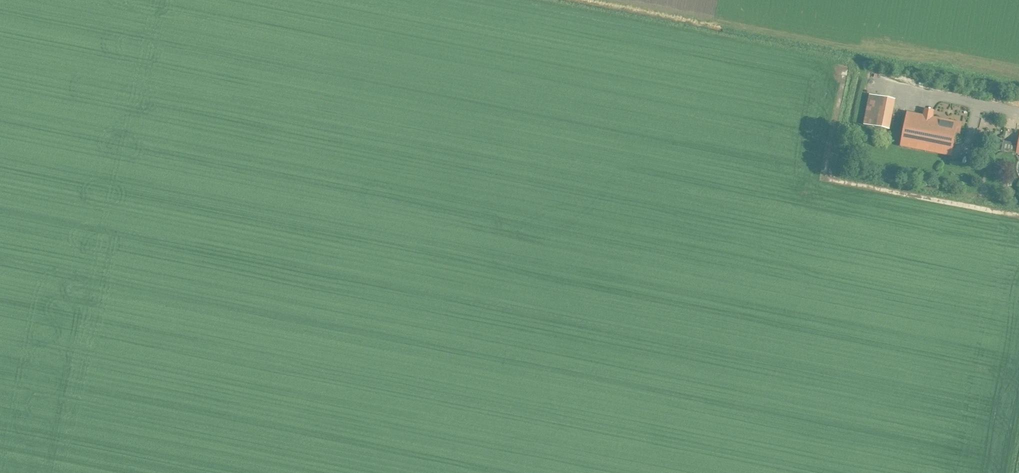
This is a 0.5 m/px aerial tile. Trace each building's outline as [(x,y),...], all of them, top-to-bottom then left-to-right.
[(888,129),(893,99),(869,94),(863,124),(888,129)] [(950,155),(956,122),(907,112),(900,146),(950,155)] [(986,118),(984,127),(992,129),(994,120),(986,118)]
